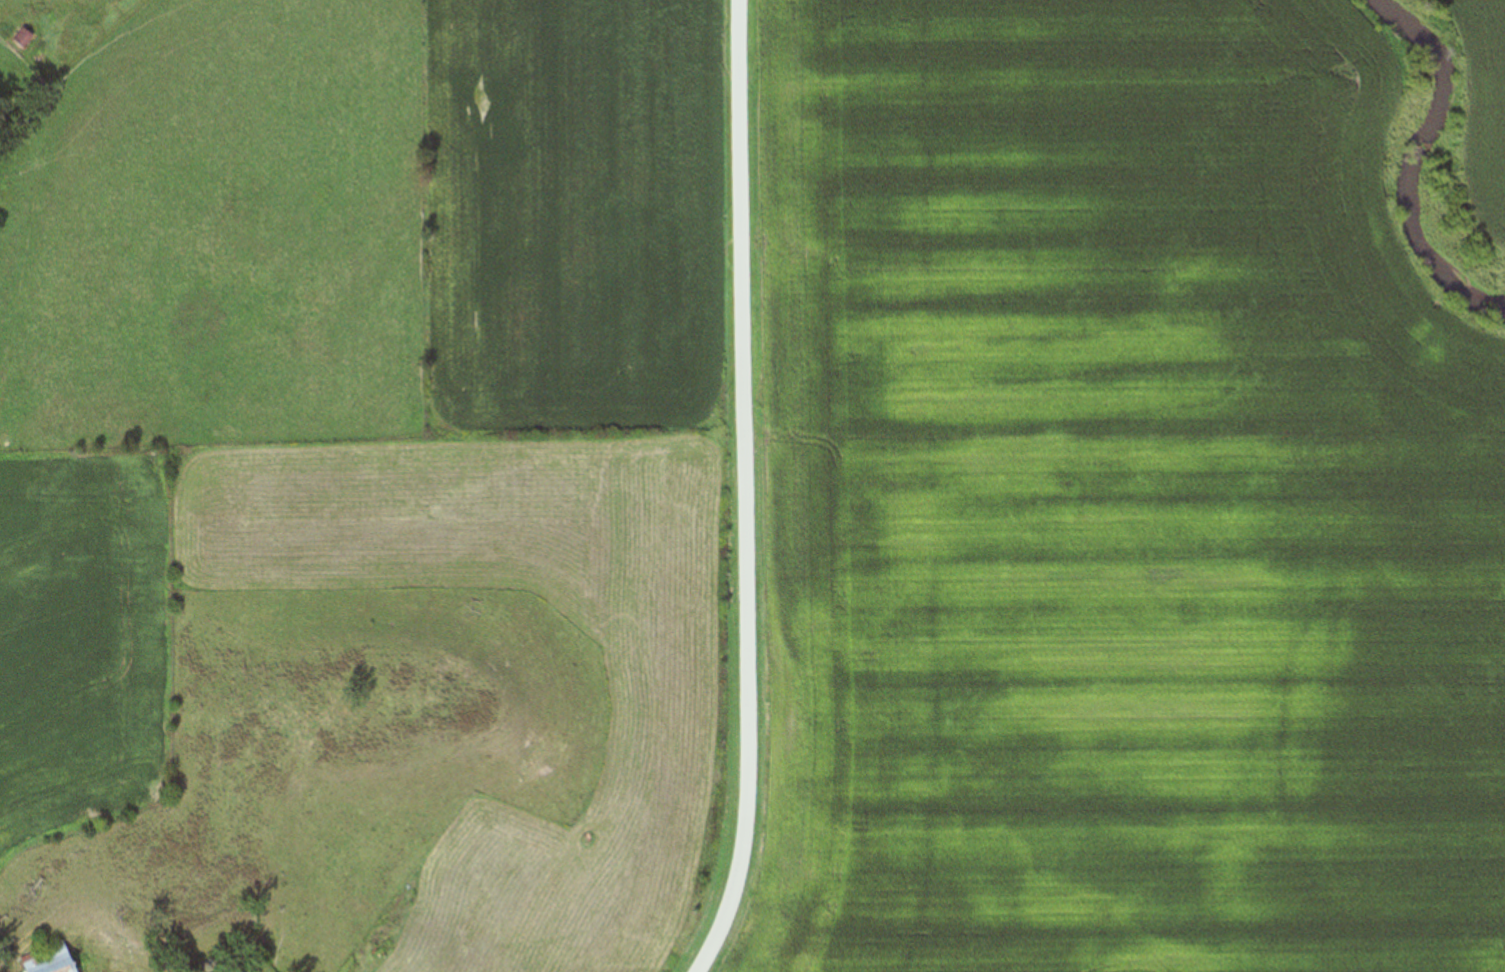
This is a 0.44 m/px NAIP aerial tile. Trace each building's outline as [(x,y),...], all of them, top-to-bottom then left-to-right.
[(12,42),(24,50),(33,37),(22,29),(12,42)] [(52,938),(64,971),(18,971),(11,951),(52,938)]
